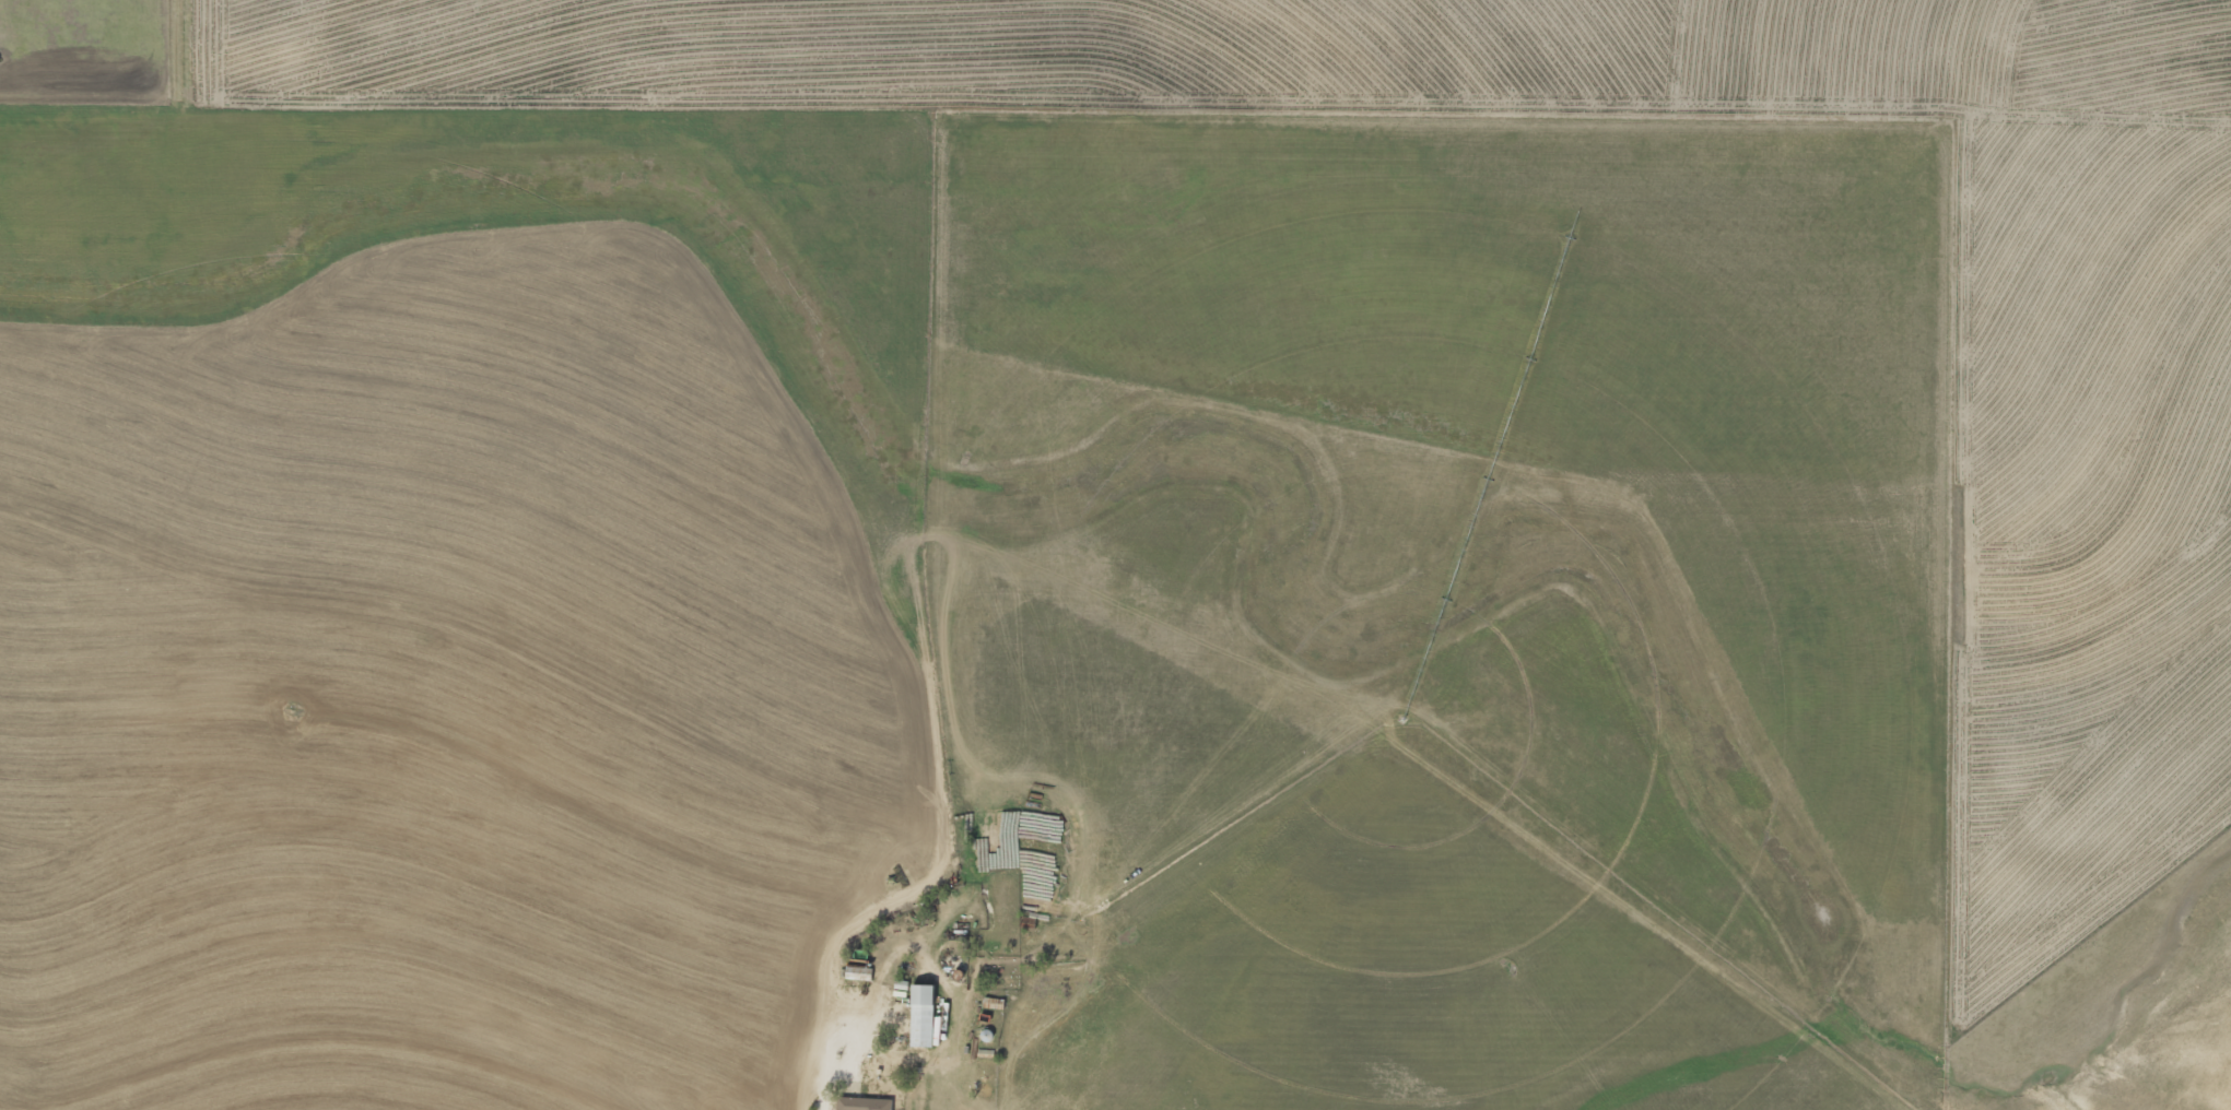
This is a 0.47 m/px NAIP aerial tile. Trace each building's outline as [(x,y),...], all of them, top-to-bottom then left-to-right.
[(912,1046),(934,1046),(936,983),(914,983),(912,1046)] [(894,1098),(839,1097),(839,1109),(894,1109),(894,1098)]
